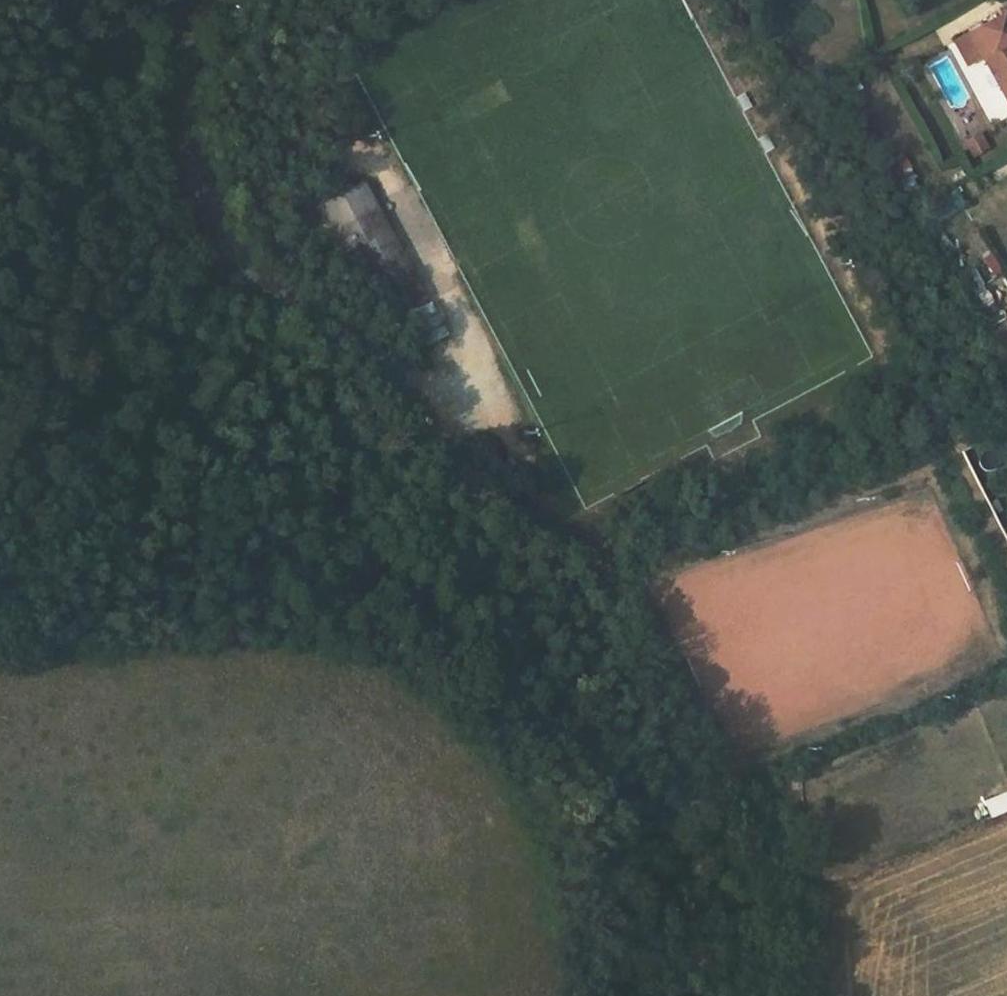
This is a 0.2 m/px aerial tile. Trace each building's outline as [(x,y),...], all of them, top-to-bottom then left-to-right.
[(978,28),(991,50),(982,55),(999,85),(1006,80),(1006,6),(998,11),(1001,15),(978,28)] [(991,50),(978,28),(970,33),(955,41),(968,63),(982,55),(991,50)] [(973,156),(988,148),(981,134),(966,143),(973,156)] [(368,214),(376,209),(361,182),(318,204),(343,251),(354,245),(391,314),(422,297),(383,222),(374,226),(368,214)] [(383,222),(376,209),(368,214),(374,226),(383,222)] [(1001,320),(985,291),(971,299),(988,328),(1001,320)] [(983,799),(987,815),(1006,810),(1006,792),(983,799)]
